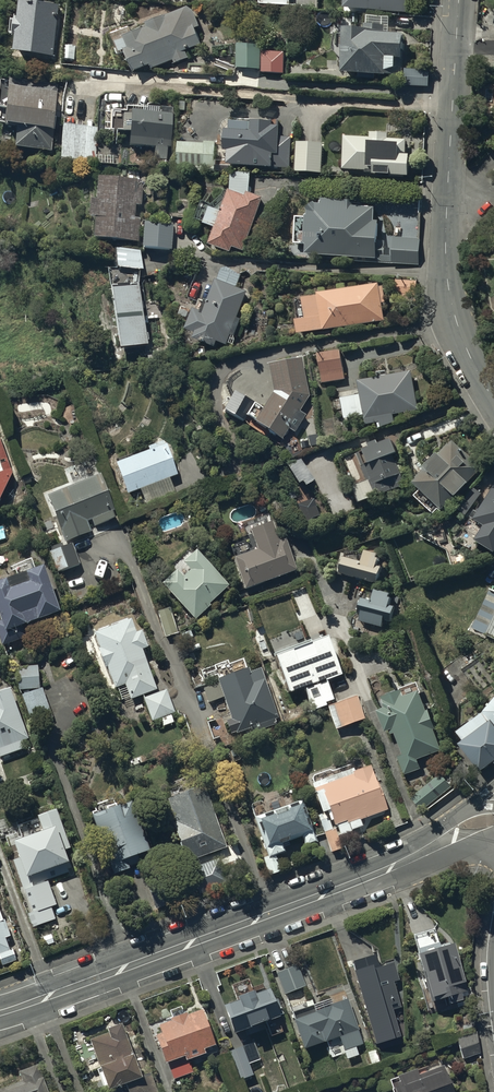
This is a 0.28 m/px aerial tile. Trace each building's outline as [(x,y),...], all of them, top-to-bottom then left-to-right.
[(54,54),(62,2),(52,0),(23,0),(21,15),(19,14),(16,32),(19,32),(17,48),(54,54)] [(345,6),(388,9),(388,12),(396,12),(396,10),(407,11),(408,0),(345,0),(345,6)] [(128,48),(135,67),(151,61),(154,68),(173,61),(174,64),(191,58),(188,49),(202,44),(196,27),(201,25),(196,13),(190,15),(187,6),(148,21),(150,25),(127,34),(132,47),(128,48)] [(346,24),(343,70),(403,73),(405,31),(385,30),(385,23),(365,21),(365,25),(346,24)] [(237,66),(261,68),(263,44),(239,42),(237,66)] [(265,44),(263,66),(285,69),(287,47),(265,44)] [(429,86),(430,69),(407,67),(406,84),(429,86)] [(58,83),(9,77),(8,80),(0,79),(0,122),(16,124),(14,147),(51,151),(58,83)] [(172,147),(173,107),(127,105),(127,111),(111,110),(110,130),(130,131),(129,145),(154,146),(154,160),(166,160),(167,147),(172,147)] [(287,169),(289,134),(299,134),(299,126),(275,125),(276,120),(245,119),(245,121),(227,120),(226,134),(221,134),(219,161),(224,161),(224,166),(287,169)] [(98,128),(64,124),(60,160),(93,164),(98,128)] [(345,135),(343,168),(368,169),(369,165),(374,165),(374,172),(390,173),(390,175),(409,176),(410,153),(406,153),(406,139),(389,138),(389,132),(371,131),(371,137),(345,135)] [(204,142),(180,141),(179,163),(204,164),(204,165),(208,166),(208,168),(216,168),(217,141),(204,140),(204,142)] [(322,172),(324,142),(298,140),(296,171),(322,172)] [(114,155),(96,155),(96,163),(113,164),(114,155)] [(93,236),(138,240),(140,219),(134,218),(135,204),(141,204),(142,185),(136,185),(137,180),(98,176),(96,199),(91,198),(89,216),(95,216),(93,236)] [(244,249),(263,196),(247,190),(246,194),(230,188),(222,209),(211,205),(205,221),(216,225),(210,243),(232,251),(234,245),(244,249)] [(307,252),(376,257),(382,262),(419,264),(420,238),(394,236),(393,255),(384,255),(385,240),(378,240),(379,220),(375,220),(376,205),(356,205),(357,199),(323,197),(323,202),(318,202),(316,200),(309,207),(310,208),(310,214),(307,214),(307,216),(297,215),(295,242),(308,242),(307,252)] [(173,224),(144,222),(142,246),(171,248),(173,224)] [(117,248),(117,267),(142,267),(142,249),(117,248)] [(238,317),(248,290),(238,287),(243,274),(223,266),(219,278),(217,278),(210,299),(207,298),(203,309),(195,306),(188,327),(197,330),(195,337),(216,345),(218,340),(228,343),(232,333),(237,335),(243,319),(238,317)] [(417,280),(398,279),(398,293),(394,293),(394,304),(417,304),(417,280)] [(299,332),(385,319),(383,302),(387,302),(385,285),(380,285),(380,282),(319,291),(319,293),(304,296),(307,316),(297,318),(299,332)] [(120,346),(147,343),(140,283),(113,286),(120,346)] [(345,379),(340,349),(318,352),(324,383),(345,379)] [(302,359),(269,364),(273,391),(263,407),(255,402),(253,404),(234,393),(222,412),(242,424),(247,414),(255,419),(254,421),(282,438),(289,428),(294,432),(305,415),(299,411),(309,396),(302,359)] [(412,371),(359,380),(362,394),(342,398),(345,417),(365,414),(367,424),(379,422),(380,428),(396,425),(394,414),(418,410),(412,371)] [(379,494),(405,483),(393,453),(399,451),(393,436),(361,450),(369,469),(365,471),(369,478),(371,477),(379,494)] [(415,495),(438,516),(483,467),(453,439),(449,444),(448,444),(440,452),(439,451),(427,465),(428,466),(414,481),(421,488),(415,495)] [(12,473),(0,441),(0,497),(12,473)] [(149,449),(116,462),(127,493),(140,488),(147,505),(176,494),(169,477),(178,474),(166,443),(164,444),(162,441),(148,446),(149,449)] [(302,456),(288,464),(299,484),(304,481),(306,486),(315,481),(302,456)] [(46,494),(65,542),(91,531),(90,527),(115,517),(112,510),(116,508),(101,472),(46,494)] [(373,495),(366,479),(352,485),(360,501),(373,495)] [(475,518),(488,526),(486,529),(490,531),(487,536),(493,540),(493,486),(475,518)] [(470,510),(481,493),(474,488),(463,505),(470,510)] [(318,515),(314,500),(299,504),(303,520),(318,515)] [(248,540),(230,546),(246,588),(297,569),(286,539),(279,541),(269,514),(242,524),(248,540)] [(72,543),(50,551),(58,572),(80,563),(72,543)] [(196,550),(194,552),(189,547),(170,565),(175,571),(162,583),(196,618),(210,604),(209,603),(229,584),(196,550)] [(341,572),(379,582),(383,565),(378,564),(381,553),(367,549),(364,560),(345,555),(341,572)] [(2,645),(32,634),(28,623),(61,610),(43,563),(0,580),(0,639),(2,645)] [(472,626),(493,637),(493,589),(491,587),(472,626)] [(360,620),(382,626),(384,619),(391,621),(396,605),(390,604),(393,596),(391,596),(392,591),(377,588),(374,600),(364,597),(360,612),(362,613),(360,620)] [(170,607),(158,611),(166,637),(178,633),(170,607)] [(130,617),(94,631),(100,646),(97,647),(105,667),(107,666),(116,688),(124,684),(130,699),(157,689),(142,650),(148,647),(142,630),(136,632),(130,617)] [(284,642),(267,647),(286,700),(291,698),(290,696),(300,693),(308,714),(327,708),(325,703),(334,700),(327,679),(342,674),(329,635),(316,639),(314,632),(296,638),(295,633),(287,636),(290,644),(285,646),(284,642)] [(38,688),(37,666),(17,666),(18,689),(38,688)] [(280,722),(261,668),(249,672),(248,668),(217,679),(218,683),(204,688),(209,704),(224,698),(231,718),(227,720),(232,735),(253,728),(254,731),(280,722)] [(52,717),(41,688),(22,695),(33,724),(52,717)] [(1,753),(3,759),(30,749),(27,742),(34,740),(15,690),(0,696),(0,753),(1,753)] [(166,690),(143,698),(151,721),(160,718),(163,727),(175,723),(171,713),(174,712),(166,690)] [(394,708),(386,711),(393,731),(397,729),(399,734),(401,733),(408,754),(403,756),(409,775),(427,769),(424,760),(449,751),(442,731),(444,730),(436,708),(434,709),(428,693),(411,699),(409,694),(391,700),(394,708)] [(365,719),(357,696),(328,707),(337,730),(365,719)] [(481,770),(493,761),(493,700),(486,711),(459,730),(466,739),(461,743),(481,770)] [(362,820),(389,810),(371,764),(355,770),(354,767),(312,783),(323,811),(327,809),(331,820),(333,819),(335,824),(337,823),(338,827),(324,833),(332,853),(346,847),(342,838),(354,833),(353,830),(364,825),(362,820)] [(447,769),(412,797),(422,809),(457,782),(447,769)] [(188,862),(229,846),(204,785),(187,792),(182,782),(167,788),(170,798),(167,799),(176,821),(172,822),(188,862)] [(253,805),(257,816),(255,817),(270,857),(265,859),(271,875),(282,871),(276,855),(285,851),(284,847),(290,844),(288,840),(303,834),(306,844),(317,840),(302,800),(297,801),(293,791),(284,794),(281,788),(260,796),(262,802),(253,805)] [(92,815),(114,874),(130,869),(129,866),(140,861),(137,854),(149,849),(132,802),(120,806),(120,805),(92,815)] [(18,826),(22,837),(14,840),(26,876),(68,861),(64,850),(70,847),(56,809),(38,816),(39,819),(18,826)] [(231,883),(219,857),(190,870),(201,896),(231,883)] [(47,882),(25,889),(33,911),(27,913),(32,927),(55,919),(50,906),(55,905),(47,882)] [(3,965),(16,960),(12,949),(9,950),(5,937),(11,935),(5,919),(3,920),(0,911),(0,958),(3,965)] [(434,930),(414,936),(420,953),(418,953),(423,971),(425,970),(433,1001),(445,997),(445,1000),(448,999),(450,1003),(463,999),(462,995),(469,993),(454,943),(451,944),(450,942),(440,945),(439,942),(438,943),(434,930)] [(378,954),(354,961),(356,970),(354,970),(375,1043),(400,1036),(392,1009),(401,1007),(393,981),(399,979),(393,959),(380,963),(378,954)] [(277,973),(285,993),(309,985),(302,967),(299,968),(298,964),(277,973)] [(232,985),(237,1000),(225,1004),(234,1032),(267,1019),(267,1020),(280,1015),(280,1014),(283,1013),(277,998),(274,1000),(270,988),(266,990),(264,983),(252,987),(249,979),(232,985)] [(291,1012),(296,1026),(304,1049),(339,1037),(344,1051),(348,1049),(351,1057),(358,1055),(356,1047),(364,1044),(348,998),(334,1004),(332,997),(320,1001),(291,1012)] [(168,1062),(174,1078),(193,1072),(188,1059),(205,1053),(204,1049),(216,1044),(203,1009),(188,1015),(187,1012),(171,1018),(172,1020),(158,1025),(161,1032),(155,1034),(165,1063),(168,1062)] [(90,1039),(101,1068),(97,1069),(105,1089),(108,1088),(108,1089),(126,1083),(129,1091),(158,1091),(151,1073),(142,1077),(134,1053),(133,1053),(122,1024),(107,1029),(109,1032),(90,1039)] [(457,1038),(463,1058),(482,1052),(476,1032),(457,1038)] [(239,1081),(253,1074),(242,1046),(227,1053),(239,1081)] [(0,1088),(0,1091),(49,1091),(43,1076),(42,1077),(37,1064),(19,1071),(22,1080),(0,1088)] [(443,1065),(419,1075),(416,1068),(397,1075),(398,1077),(391,1079),(394,1089),(392,1090),(393,1091),(453,1091),(443,1065)]
